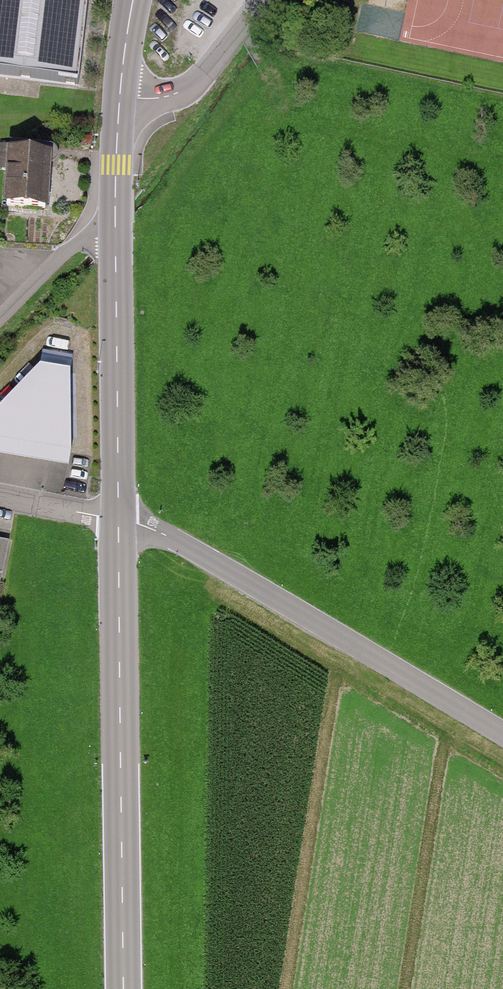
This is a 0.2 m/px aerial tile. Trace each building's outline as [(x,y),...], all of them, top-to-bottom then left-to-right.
[(77,87),(88,0),(0,0),(0,78),(77,87)] [(49,148),(11,145),(7,205),(45,207),(49,148)] [(79,454),(79,374),(49,369),(0,416),(0,455),(77,468),(79,454)]
